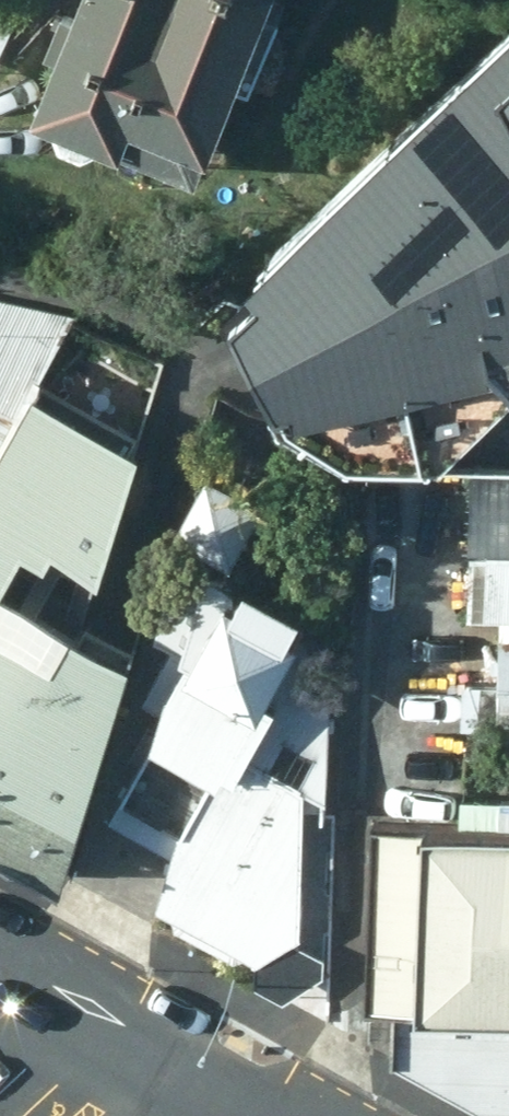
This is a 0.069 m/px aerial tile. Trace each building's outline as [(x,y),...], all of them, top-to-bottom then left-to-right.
[(273,0),(83,0),(37,112),(62,120),(65,138),(87,148),(104,142),(201,181),(235,96),(256,104),(288,21),(268,12),(273,0)] [(19,21),(0,11),(0,60),(19,21)] [(284,252),(297,264),(257,297),(303,390),(380,434),(477,436),(508,407),(508,35),(284,252)] [(0,298),(0,460),(83,316),(0,298)] [(0,472),(0,842),(72,883),(137,666),(75,632),(96,574),(110,579),(142,455),(43,397),(0,472)] [(508,538),(508,472),(480,471),(478,537),(508,538)] [(412,480),(363,475),(360,542),(410,543),(412,480)] [(266,511),(211,479),(179,535),(235,567),(266,511)] [(478,537),(476,605),(508,606),(508,538),(478,537)] [(328,957),(306,937),(309,793),(331,800),(331,680),(296,660),(308,640),(298,635),(308,615),(252,583),(248,590),(213,571),(198,599),(173,584),(158,640),(176,650),(146,701),(173,718),(112,824),(174,859),(160,917),(259,969),(261,987),(287,1003),(329,977),(328,957)] [(508,997),(508,816),(451,814),(451,822),(390,820),(385,993),(401,994),(508,997)] [(401,994),(400,1055),(508,1115),(508,997),(401,994)]
